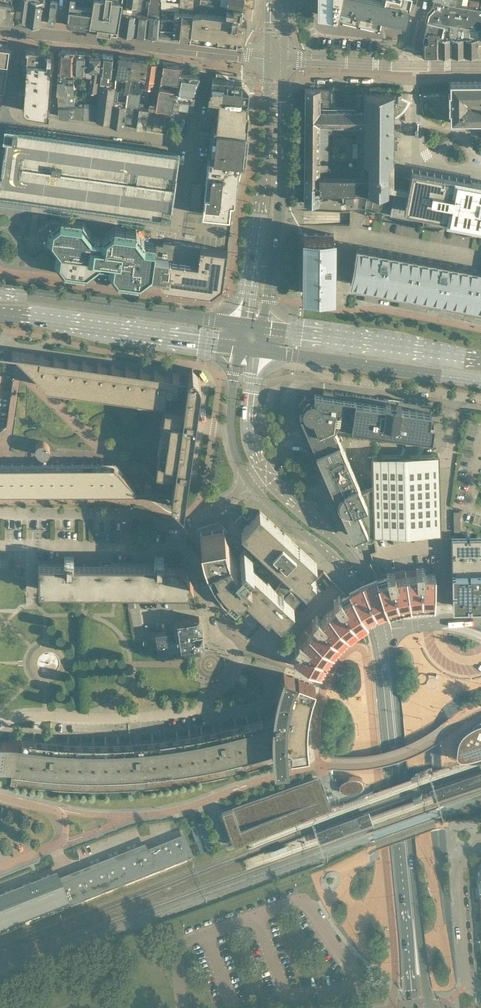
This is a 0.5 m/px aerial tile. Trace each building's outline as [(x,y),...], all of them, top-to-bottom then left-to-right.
[(12,0),(0,0),(0,18),(12,19),(14,5),(14,4),(11,3),(12,0)] [(11,3),(14,4),(14,5),(16,5),(15,11),(14,19),(14,21),(27,22),(39,24),(40,21),(41,14),(42,3),(45,3),(45,0),(12,0),(11,3)] [(56,13),(57,0),(56,0),(50,0),(47,22),(55,23),(56,13)] [(64,22),(67,22),(66,24),(67,24),(67,23),(77,25),(80,3),(92,5),(93,0),(67,0),(64,22)] [(92,5),(88,26),(96,27),(96,28),(117,30),(122,0),(93,0),(92,5)] [(136,17),(134,17),(134,16),(137,1),(138,0),(126,0),(126,5),(123,4),(122,9),(121,9),(118,30),(134,32),(136,17)] [(148,12),(150,0),(138,0),(137,1),(134,16),(134,17),(136,17),(134,32),(146,34),(148,12)] [(160,8),(158,8),(158,1),(158,0),(150,0),(148,12),(146,34),(158,35),(160,8)] [(174,17),(174,37),(189,38),(190,38),(190,36),(193,15),(192,15),(192,12),(192,11),(194,0),(180,0),(179,10),(174,10),(174,17)] [(405,20),(409,0),(317,0),(317,4),(317,6),(317,12),(317,14),(319,14),(332,14),(336,15),(337,14),(342,15),(379,24),(393,27),(395,18),(402,19),(405,20)] [(427,20),(448,24),(450,25),(459,26),(463,27),(469,28),(480,30),(480,9),(471,7),(455,5),(449,4),(433,0),(432,5),(435,7),(429,14),(427,19),(427,20)] [(200,11),(199,12),(192,12),(192,15),(193,15),(190,36),(190,38),(190,37),(196,38),(198,39),(199,39),(202,39),(204,39),(207,40),(225,42),(228,43),(230,43),(233,43),(236,44),(236,43),(238,43),(240,43),(241,42),(242,41),(243,40),(244,38),(246,20),(241,19),(242,14),(243,7),(226,6),(200,2),(200,11)] [(88,26),(92,5),(80,3),(77,25),(88,26)] [(174,36),(174,17),(174,10),(174,9),(161,8),(160,36),(174,37),(174,36)] [(451,55),(451,38),(450,38),(450,25),(448,24),(427,20),(423,39),(423,55),(451,55)] [(463,38),(463,27),(459,26),(450,25),(450,38),(451,38),(451,55),(464,55),(464,38),(463,38)] [(469,28),(463,27),(463,38),(464,38),(464,55),(478,55),(478,44),(480,44),(480,30),(469,28)] [(0,45),(0,107),(2,92),(4,92),(9,58),(8,57),(9,46),(0,45)] [(52,61),(53,49),(47,48),(46,49),(29,47),(28,46),(27,46),(26,47),(25,48),(26,49),(26,50),(27,50),(23,104),(23,106),(24,107),(25,109),(26,110),(27,110),(41,113),(48,114),(52,67),(53,67),(53,61),(52,61)] [(73,81),(73,74),(73,62),(73,51),(59,49),(59,59),(56,93),(57,93),(58,102),(75,102),(74,81),(73,81)] [(86,68),(87,52),(73,51),(73,62),(73,74),(73,81),(74,81),(79,81),(79,75),(86,75),(86,68)] [(87,68),(86,75),(90,75),(90,77),(88,89),(99,90),(103,53),(87,52),(87,68)] [(110,122),(115,80),(109,79),(113,54),(103,53),(99,90),(98,103),(96,120),(110,122)] [(110,122),(110,124),(123,127),(124,121),(126,106),(116,104),(118,89),(128,90),(132,57),(119,55),(117,65),(117,72),(115,80),(110,122)] [(141,98),(141,92),(146,58),(132,57),(128,90),(126,106),(124,121),(137,123),(139,108),(139,107),(140,98),(141,98)] [(146,58),(141,92),(148,93),(148,90),(153,91),(157,60),(146,58)] [(179,73),(181,63),(163,61),(155,107),(172,109),(172,107),(179,73)] [(247,109),(248,96),(249,88),(242,80),(234,79),(231,78),(229,78),(228,77),(225,74),(224,73),(222,72),(220,72),(219,72),(219,71),(215,71),(216,71),(216,77),(212,77),(211,87),(210,87),(210,91),(208,91),(208,97),(218,98),(215,128),(212,127),(212,128),(248,132),(247,130),(246,130),(249,110),(248,109),(247,109)] [(193,100),(199,75),(179,73),(172,107),(178,108),(178,104),(180,98),(193,100)] [(450,82),(450,92),(448,92),(448,93),(449,111),(450,111),(450,121),(480,121),(480,81),(450,82)] [(358,166),(357,166),(328,166),(328,132),(357,133),(358,133),(358,109),(356,109),(328,109),(329,88),(305,88),(305,93),(304,94),(304,99),(305,100),(304,202),(319,202),(319,198),(327,198),(328,190),(358,190),(358,166)] [(401,98),(401,94),(401,93),(395,93),(395,92),(393,92),(391,92),(383,92),(375,91),(375,92),(366,92),(364,92),(363,92),(357,92),(356,109),(358,109),(358,133),(357,133),(357,166),(358,166),(358,190),(368,190),(388,191),(388,176),(393,176),(393,160),(394,160),(394,159),(392,159),(392,149),(394,149),(394,148),(397,148),(397,138),(394,138),(394,137),(393,137),(393,127),(394,127),(394,126),(393,126),(393,116),(395,116),(398,113),(401,111),(404,108),(406,105),(408,101),(401,98)] [(96,120),(98,103),(84,102),(84,106),(83,118),(96,120)] [(83,118),(84,106),(58,106),(58,115),(83,118)] [(137,123),(136,128),(146,129),(149,108),(139,107),(137,123)] [(53,135),(51,134),(32,132),(17,130),(17,129),(7,128),(5,138),(6,138),(0,179),(0,194),(170,218),(179,152),(53,135)] [(245,160),(248,132),(212,128),(209,157),(211,157),(238,160),(245,160)] [(238,161),(238,160),(211,157),(211,162),(208,162),(204,200),(202,214),(229,217),(230,202),(234,203),(235,195),(242,166),(238,166),(238,165),(235,164),(236,160),(238,161)] [(441,173),(412,168),(404,208),(423,212),(422,222),(462,225),(461,226),(460,225),(460,226),(480,230),(480,181),(441,173)] [(303,292),(333,292),(350,292),(351,282),(352,281),(480,306),(480,271),(428,261),(433,230),(380,220),(370,210),(351,210),(350,225),(304,225),(304,233),(303,292)] [(151,275),(157,232),(50,217),(46,250),(54,261),(42,270),(96,278),(98,278),(107,280),(150,285),(151,275)] [(222,284),(227,250),(227,249),(163,240),(163,243),(156,242),(151,275),(159,276),(159,279),(164,286),(182,288),(182,292),(193,293),(193,290),(211,292),(222,284)] [(168,377),(169,376),(169,375),(154,370),(155,371),(154,373),(140,368),(140,369),(141,369),(140,372),(125,366),(125,367),(127,367),(126,370),(111,364),(111,365),(112,365),(111,368),(97,362),(97,363),(98,363),(97,366),(82,360),(82,361),(83,361),(82,364),(68,358),(68,359),(69,359),(68,362),(54,356),(53,357),(55,357),(54,360),(48,357),(39,354),(39,355),(39,358),(34,357),(35,353),(12,350),(11,351),(13,352),(15,352),(44,381),(44,383),(43,385),(164,402),(155,466),(159,467),(157,482),(159,484),(160,485),(164,489),(172,497),(172,495),(183,497),(183,498),(184,498),(185,489),(188,470),(191,449),(194,429),(196,412),(197,412),(197,411),(196,411),(197,408),(197,404),(197,403),(198,399),(198,398),(198,394),(198,393),(200,382),(200,380),(200,377),(199,375),(198,373),(196,371),(194,369),(192,368),(191,369),(190,370),(189,371),(188,373),(187,374),(187,378),(187,380),(178,379),(168,377)] [(14,377),(7,426),(0,431),(0,487),(23,487),(113,487),(114,487),(133,487),(136,487),(138,489),(164,489),(176,400),(14,377)] [(302,421),(298,423),(298,424),(305,439),(311,453),(340,441),(334,428),(338,424),(351,426),(355,394),(324,389),(324,390),(323,390),(322,395),(314,394),(314,398),(312,398),(310,398),(308,399),(307,400),(305,401),(304,402),(303,404),(303,406),(302,408),(303,410),(303,412),(299,413),(302,421)] [(389,398),(355,394),(351,426),(383,430),(385,431),(387,432),(390,432),(392,432),(394,432),(432,436),(434,421),(429,420),(432,404),(398,400),(398,402),(388,401),(389,398)] [(361,490),(345,453),(340,441),(311,453),(317,467),(319,473),(324,471),(335,496),(340,507),(347,522),(353,536),(363,532),(364,536),(365,536),(365,537),(366,538),(367,538),(368,538),(369,539),(370,539),(371,538),(372,537),(373,537),(374,536),(374,535),(374,534),(374,533),(373,485),(361,490)] [(438,453),(372,455),(372,456),(373,479),(373,485),(374,533),(376,533),(440,531),(438,453)] [(267,614),(268,614),(291,590),(300,599),(308,591),(306,589),(316,579),(315,579),(311,575),(308,572),(310,570),(317,563),(260,510),(254,515),(252,514),(248,519),(242,514),(209,549),(210,551),(215,560),(221,569),(228,577),(236,585),(260,607),(267,614)] [(451,536),(452,552),(454,552),(454,554),(452,554),(452,570),(455,570),(455,572),(452,572),(452,588),(455,588),(455,590),(452,590),(452,606),(468,605),(468,603),(470,603),(470,605),(480,605),(480,536),(469,536),(469,538),(469,539),(467,539),(467,538),(467,536),(451,536)] [(38,562),(38,588),(70,588),(73,588),(73,589),(77,589),(82,589),(86,589),(91,589),(95,589),(98,589),(189,589),(189,585),(192,585),(192,586),(193,586),(190,579),(189,576),(186,571),(184,569),(180,563),(164,563),(164,556),(154,556),(154,563),(152,563),(146,563),(128,563),(124,563),(117,563),(113,563),(112,563),(101,563),(98,563),(91,563),(86,563),(82,562),(77,562),(74,562),(74,555),(64,555),(64,563),(38,562)] [(398,604),(399,607),(406,606),(413,604),(420,604),(427,603),(434,604),(435,573),(425,573),(424,568),(416,568),(416,571),(406,572),(406,569),(395,571),(386,573),(387,575),(377,578),(377,576),(376,577),(365,581),(362,582),(352,588),(349,590),(350,591),(346,594),(341,597),(340,595),(333,600),(336,604),(336,605),(328,611),(322,617),(321,618),(317,614),(312,621),(314,623),(307,630),(305,628),(299,638),(294,645),(298,648),(293,657),(321,671),(325,664),(328,658),(332,652),(337,646),(342,641),(347,636),(352,631),(358,626),(356,623),(359,622),(367,617),(376,612),(380,610),(390,606),(398,604)] [(89,612),(78,612),(77,710),(88,711),(89,612)] [(201,630),(199,616),(174,620),(176,633),(167,635),(166,630),(156,632),(159,654),(198,648),(204,647),(202,637),(203,637),(202,630),(201,630)] [(298,678),(297,681),(293,680),(294,677),(284,673),(279,686),(276,701),(278,701),(277,713),(274,713),(274,719),(265,721),(269,733),(273,733),(274,742),(274,753),(275,756),(275,757),(275,756),(276,756),(285,755),(285,756),(286,756),(286,752),(290,752),(290,754),(308,751),(307,740),(306,728),(307,717),(309,706),(311,696),(315,685),(298,678)] [(273,733),(269,733),(265,721),(263,722),(263,720),(250,724),(238,727),(226,730),(226,728),(215,731),(216,733),(204,735),(192,738),(179,740),(167,741),(155,743),(142,744),(142,742),(132,743),(132,745),(120,745),(107,746),(95,746),(82,746),(58,744),(58,742),(47,742),(47,744),(35,742),(22,741),(21,743),(3,740),(3,741),(0,741),(0,760),(1,760),(1,761),(1,760),(1,761),(0,761),(13,763),(10,785),(30,787),(54,790),(67,791),(81,791),(94,791),(108,791),(122,791),(135,790),(146,789),(159,788),(173,787),(186,785),(200,782),(213,780),(237,775),(250,771),(263,767),(276,763),(274,756),(275,756),(274,753),(274,742),(273,733)] [(457,754),(457,755),(457,756),(457,757),(458,757),(459,758),(459,759),(460,759),(461,759),(461,760),(470,760),(471,760),(472,758),(480,756),(480,723),(477,724),(473,726),(470,727),(467,730),(464,732),(461,735),(459,738),(458,743),(457,749),(457,751),(457,754)] [(222,812),(234,845),(246,840),(332,810),(345,805),(344,804),(340,790),(343,792),(344,793),(346,793),(347,793),(349,793),(351,793),(356,791),(359,789),(361,787),(362,785),(363,785),(363,783),(363,782),(363,781),(363,780),(363,779),(362,778),(361,777),(360,776),(359,776),(356,775),(352,775),(348,776),(346,777),(344,779),(342,781),(340,783),(340,785),(339,786),(339,787),(340,788),(339,788),(333,773),(332,773),(322,777),(318,778),(222,812)] [(194,825),(190,827),(201,857),(214,852),(203,822),(194,825)] [(188,861),(186,855),(184,851),(180,841),(92,876),(83,880),(76,882),(66,886),(61,888),(60,887),(60,886),(60,885),(23,900),(23,898),(19,900),(19,901),(6,906),(5,904),(1,905),(3,908),(0,909),(0,936),(188,861)] [(10,981),(13,990),(33,982),(30,974),(10,981)]
